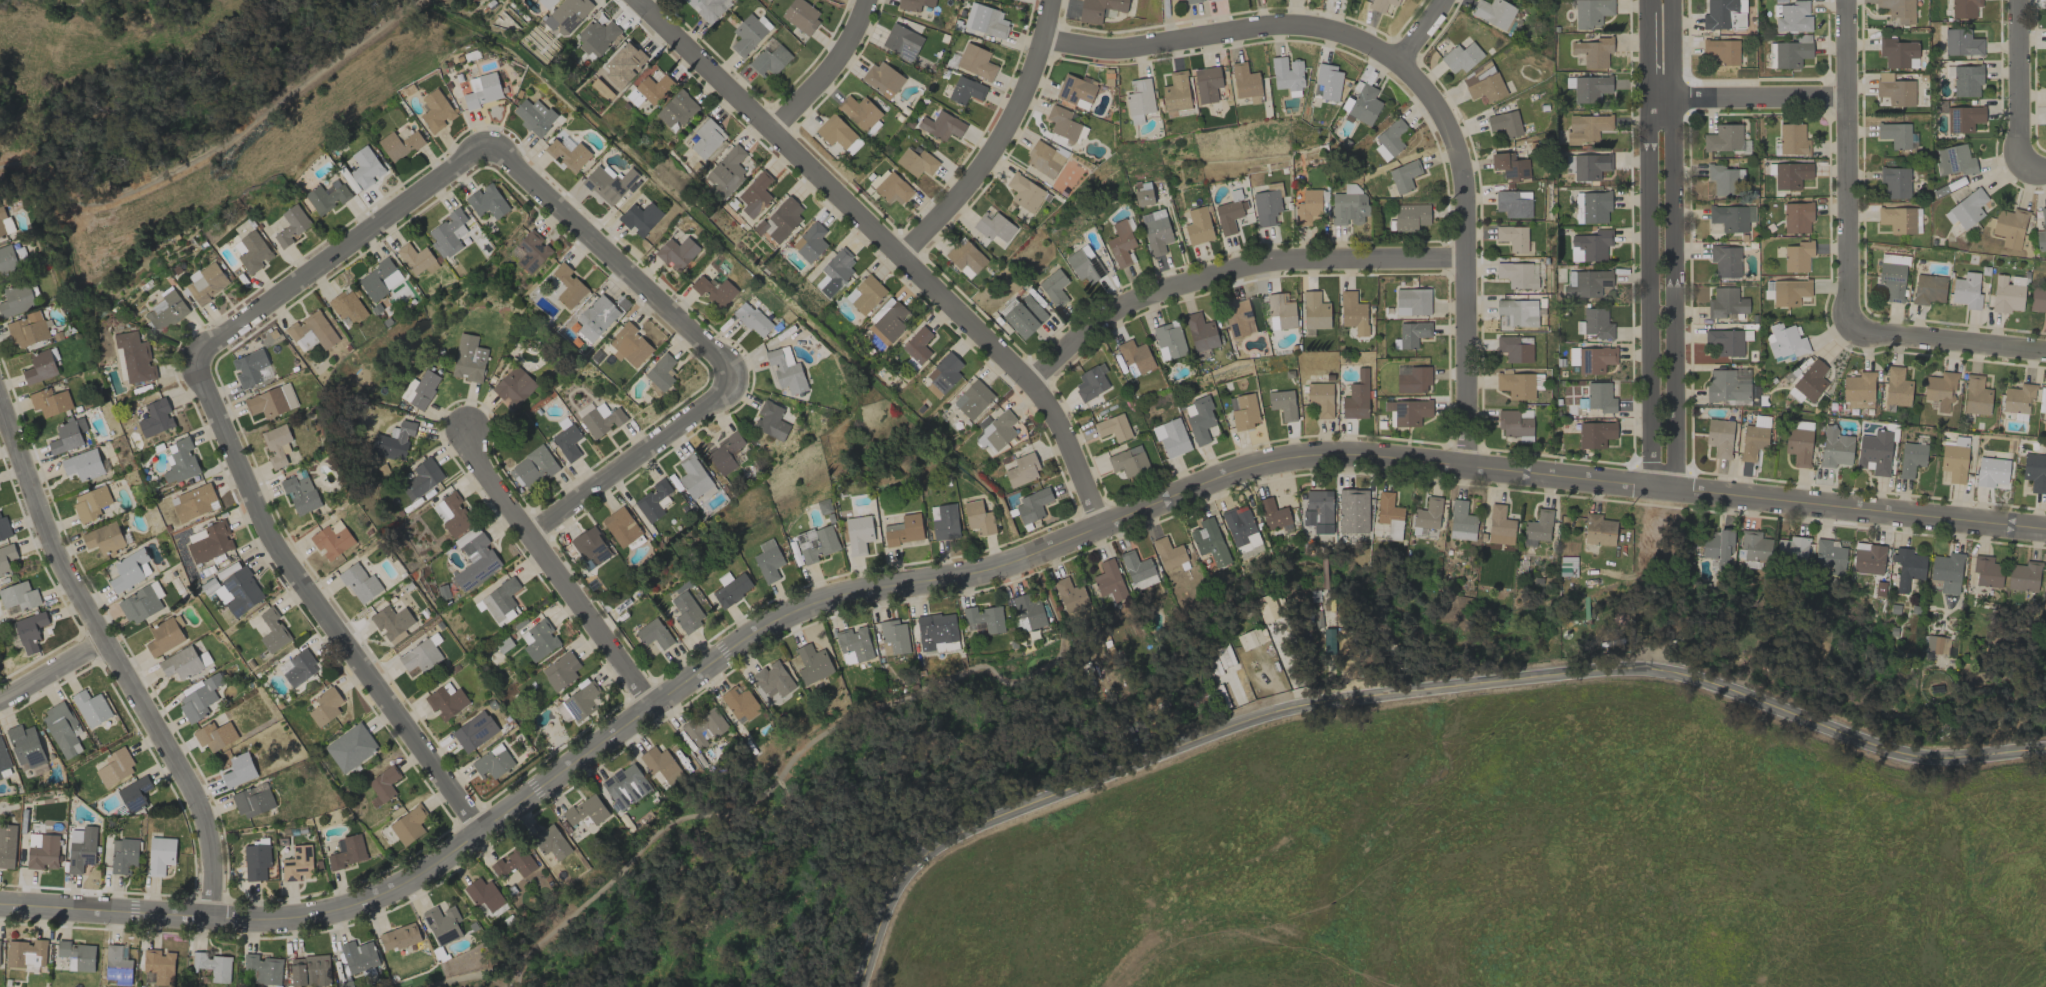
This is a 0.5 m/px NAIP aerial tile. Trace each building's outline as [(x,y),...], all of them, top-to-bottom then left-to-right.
[(547,10),(556,0),(537,0),(547,10)] [(567,33),(593,7),(586,0),(562,0),(548,15),(567,33)] [(709,25),(733,0),(683,0),(709,25)] [(801,0),(791,0),(780,18),(808,35),(822,13),(801,0)] [(933,7),(934,0),(898,0),(897,8),(918,12),(920,4),(933,7)] [(1100,25),(1102,9),(1126,12),(1128,0),(1082,0),(1079,22),(1100,25)] [(1383,13),(1386,3),(1397,7),(1399,0),(1371,0),(1369,8),(1383,13)] [(1504,31),(1517,9),(1501,0),(1491,0),(1489,4),(1482,0),(1477,0),(1470,13),(1504,31)] [(1601,29),(1601,16),(1614,16),(1613,0),(1575,0),(1575,30),(1601,29)] [(1702,14),(1703,29),(1729,29),(1728,11),(1737,11),(1737,0),(1706,0),(1707,14),(1702,14)] [(1808,0),(1791,0),(1791,4),(1774,5),(1774,31),(1811,31),(1811,16),(1808,16),(1808,0)] [(1875,8),(1888,8),(1887,18),(1897,18),(1897,25),(1913,25),(1914,0),(1875,0),(1875,8)] [(1975,18),(1975,7),(1981,6),(1981,0),(1951,0),(1952,18),(1975,18)] [(1000,19),(1003,12),(971,2),(963,27),(1004,40),(1009,22),(1000,19)] [(1743,12),(1729,13),(1730,30),(1744,29),(1743,12)] [(732,31),(739,38),(730,47),(742,58),(772,26),(760,15),(756,19),(749,13),(732,31)] [(573,39),(595,59),(621,31),(609,20),(602,27),(593,18),(573,39)] [(923,36),(891,23),(881,48),(913,61),(923,36)] [(1983,56),(1983,39),(1970,38),(1970,29),(1944,29),(1944,55),(1983,56)] [(1774,43),(1775,69),(1800,68),(1800,59),(1811,59),(1811,34),(1796,35),(1796,42),(1774,43)] [(1571,42),(1571,53),(1583,53),(1584,69),(1608,68),(1607,53),(1612,53),(1612,37),(1596,37),(1596,42),(1571,42)] [(1908,68),(1908,58),(1917,57),(1917,42),(1895,42),(1895,37),(1878,38),(1878,57),(1884,57),(1885,68),(1908,68)] [(648,60),(628,40),(596,73),(616,92),(648,60)] [(1716,65),(1738,65),(1738,40),(1702,40),(1702,54),(1716,54),(1716,65)] [(1461,50),(1455,44),(1439,59),(1453,73),(1459,67),(1464,73),(1483,55),(1471,41),(1461,50)] [(990,52),(966,42),(955,66),(991,81),(997,66),(986,61),(990,52)] [(748,64),(760,75),(766,69),(773,76),(792,56),(778,43),(769,53),(763,48),(748,64)] [(905,78),(877,58),(861,80),(889,100),(905,78)] [(1232,63),(1235,98),(1261,95),(1259,72),(1247,73),(1246,61),(1232,63)] [(652,106),(674,83),(652,62),(630,85),(652,106)] [(1506,95),(1492,62),(1460,76),(1470,100),(1483,95),(1486,104),(1506,95)] [(1321,85),(1319,99),(1338,101),(1342,67),(1316,65),(1314,84),(1321,85)] [(1215,88),(1222,87),(1220,66),(1194,69),(1198,104),(1217,102),(1215,88)] [(1945,67),(1945,78),(1953,77),(1954,97),(1979,96),(1979,85),(1982,85),(1982,66),(1945,67)] [(1169,73),(1171,85),(1161,87),(1166,118),(1179,116),(1178,110),(1192,108),(1185,70),(1169,73)] [(503,98),(495,71),(468,79),(472,92),(462,95),(466,109),(503,98)] [(1914,81),(1892,80),(1892,72),(1876,72),(1876,96),(1888,96),(1888,106),(1913,107),(1914,81)] [(1055,97),(1087,110),(1098,82),(1081,75),(1080,79),(1065,73),(1055,97)] [(948,99),(964,105),(967,96),(982,101),(987,86),(956,75),(948,99)] [(1565,78),(1566,88),(1573,87),(1574,103),(1598,102),(1598,94),(1612,93),(1611,76),(1565,78)] [(1150,77),(1131,80),(1133,93),(1126,94),(1130,125),(1143,123),(1142,113),(1154,112),(1150,77)] [(1378,90),(1363,82),(1352,100),(1347,97),(1340,109),(1369,126),(1382,103),(1373,98),(1378,90)] [(421,98),(429,110),(420,116),(432,134),(446,125),(443,122),(455,114),(437,87),(421,98)] [(668,128),(676,121),(680,125),(699,107),(681,88),(654,114),(668,128)] [(863,96),(857,103),(847,94),(836,107),(864,133),(882,114),(863,96)] [(539,138),(558,117),(537,98),(531,105),(524,98),(511,113),(539,138)] [(1074,142),(1081,124),(1069,119),(1072,112),(1051,104),(1046,119),(1053,122),(1049,132),(1074,142)] [(1973,133),(1972,124),(1984,123),(1984,107),(1946,107),(1947,133),(1973,133)] [(949,133),(959,138),(966,125),(939,109),(932,121),(922,116),(916,126),(944,142),(949,133)] [(1489,131),(1503,128),(1505,138),(1522,135),(1517,110),(1486,117),(1489,131)] [(815,131),(830,146),(834,141),(850,155),(863,142),(832,113),(815,131)] [(1568,115),(1567,143),(1597,144),(1597,130),(1612,131),(1612,116),(1568,115)] [(693,132),(698,138),(689,147),(702,160),(727,136),(708,117),(693,132)] [(1379,144),(1373,149),(1385,162),(1405,145),(1398,136),(1407,128),(1398,117),(1374,137),(1379,144)] [(1779,124),(1779,155),(1809,154),(1809,140),(1805,140),(1804,123),(1779,124)] [(1910,149),(1910,123),(1877,124),(1877,139),(1891,139),(1891,149),(1910,149)] [(1741,124),(1715,125),(1715,134),(1702,134),(1703,152),(1750,151),(1749,140),(1741,140),(1741,124)] [(424,143),(417,130),(399,141),(393,131),(378,140),(391,163),(424,143)] [(569,151),(554,138),(543,150),(554,159),(555,157),(574,174),(592,154),(578,142),(569,151)] [(1065,155),(1035,140),(1024,164),(1054,178),(1065,155)] [(747,174),(736,163),(746,153),(735,143),(704,176),(717,188),(714,191),(722,199),(747,174)] [(376,180),(375,178),(385,171),(365,144),(350,156),(358,166),(349,173),(362,190),(376,180)] [(1933,150),(1939,176),(1960,171),(1961,175),(1977,172),(1974,156),(1968,158),(1966,144),(1933,150)] [(917,155),(905,147),(895,163),(917,177),(921,170),(930,176),(939,161),(920,150),(917,155)] [(1490,154),(1492,171),(1502,169),(1503,181),(1530,178),(1528,158),(1514,160),(1513,152),(1490,154)] [(1565,173),(1573,172),(1574,181),(1599,181),(1599,171),(1612,171),(1612,154),(1565,155),(1565,173)] [(1396,194),(1413,189),(1409,176),(1421,173),(1417,160),(1388,169),(1396,194)] [(581,181),(610,208),(640,176),(630,167),(618,179),(600,162),(581,181)] [(1774,190),(1800,190),(1800,179),(1812,179),(1812,164),(1775,163),(1774,190)] [(1736,195),(1736,181),(1742,181),(1742,169),(1724,169),(1724,164),(1707,164),(1708,180),(1713,180),(1713,195),(1736,195)] [(1884,183),(1885,199),(1910,198),(1909,167),(1879,168),(1880,183),(1884,183)] [(736,197),(745,205),(740,209),(750,220),(772,198),(763,189),(772,179),(762,169),(736,197)] [(888,204),(893,199),(900,205),(913,192),(891,171),(873,190),(888,204)] [(1046,191),(1013,172),(1005,185),(1015,191),(1010,200),(1033,214),(1046,191)] [(1150,180),(1133,184),(1137,207),(1155,203),(1150,180)] [(479,188),(464,198),(477,216),(487,209),(495,220),(510,209),(490,182),(480,189),(479,188)] [(352,196),(343,183),(326,195),(318,184),(303,195),(319,216),(339,201),(341,205),(352,196)] [(1978,207),(1989,199),(1979,186),(1942,214),(1950,225),(1955,220),(1963,231),(1984,215),(1978,207)] [(1282,211),(1277,189),(1252,194),(1258,228),(1275,224),(1272,213),(1282,211)] [(1531,218),(1531,191),(1495,191),(1495,211),(1505,211),(1505,218),(1531,218)] [(1232,201),(1214,206),(1222,236),(1236,233),(1232,219),(1246,215),(1240,192),(1230,194),(1232,201)] [(1581,193),(1582,223),(1607,222),(1607,212),(1611,212),(1610,192),(1581,193)] [(1348,223),(1368,223),(1367,193),(1331,194),(1332,225),(1348,225),(1348,223)] [(806,212),(788,195),(758,226),(776,243),(806,212)] [(632,203),(617,219),(629,229),(631,227),(641,237),(663,214),(650,201),(641,211),(632,203)] [(293,237),(311,225),(296,203),(280,214),(288,225),(273,236),(282,249),(295,240),(293,237)] [(1783,203),(1784,234),(1811,233),(1811,203),(1783,203)] [(1394,205),(1395,230),(1417,230),(1417,225),(1429,225),(1429,204),(1394,205)] [(1213,240),(1206,205),(1187,209),(1190,224),(1184,225),(1189,245),(1213,240)] [(6,206),(0,207),(0,237),(14,233),(6,206)] [(1747,232),(1747,222),(1755,222),(1754,206),(1708,207),(1709,223),(1721,223),(1721,233),(1747,232)] [(428,230),(434,241),(432,242),(441,259),(462,248),(457,238),(467,232),(462,223),(466,221),(459,207),(446,214),(449,219),(428,230)] [(2040,207),(2041,230),(2035,231),(2036,251),(2045,250),(2045,245),(2045,207),(2040,207)] [(1173,241),(1163,208),(1139,216),(1152,257),(1166,253),(1163,244),(1173,241)] [(1877,224),(1890,224),(1889,234),(1915,234),(1915,208),(1877,208),(1877,224)] [(1996,209),(1991,234),(2003,236),(2001,247),(2019,250),(2027,211),(2012,208),(2011,212),(1996,209)] [(993,235),(1006,243),(1016,227),(994,212),(990,218),(982,213),(972,228),(990,240),(993,235)] [(1106,240),(1117,269),(1131,263),(1126,250),(1136,246),(1125,218),(1111,223),(1116,236),(1106,240)] [(809,264),(827,245),(820,238),(826,231),(814,220),(790,246),(809,264)] [(1495,241),(1510,241),(1509,253),(1527,253),(1527,227),(1496,226),(1495,241)] [(246,251),(237,257),(249,275),(263,266),(261,263),(272,256),(255,229),(239,239),(246,251)] [(552,252),(542,241),(543,240),(532,229),(508,253),(529,274),(552,252)] [(1571,261),(1607,261),(1606,230),(1594,230),(1595,235),(1570,236),(1571,261)] [(669,237),(654,254),(665,265),(667,263),(677,273),(700,249),(686,236),(677,245),(669,237)] [(975,273),(987,260),(963,238),(946,256),(959,269),(965,263),(975,273)] [(1784,272),(1808,272),(1807,257),(1813,257),(1812,241),(1796,241),(1796,246),(1784,246),(1784,272)] [(438,267),(426,246),(415,253),(408,242),(396,249),(413,276),(425,268),(428,273),(438,267)] [(20,269),(10,243),(0,247),(0,277),(20,269)] [(1088,284),(1104,275),(1088,244),(1064,256),(1077,281),(1084,277),(1088,284)] [(19,264),(28,261),(23,246),(14,250),(19,264)] [(819,270),(824,274),(814,285),(828,299),(853,272),(847,265),(854,258),(842,246),(819,270)] [(1740,247),(1710,246),(1710,262),(1715,263),(1715,276),(1739,277),(1740,247)] [(1878,288),(1886,289),(1885,302),(1904,303),(1906,256),(1880,254),(1878,288)] [(403,281),(389,258),(357,278),(371,301),(403,281)] [(191,282),(185,285),(199,307),(211,300),(209,296),(229,284),(215,260),(188,276),(191,282)] [(555,297),(569,310),(588,291),(569,273),(572,271),(562,261),(551,273),(565,287),(555,297)] [(1508,289),(1538,288),(1537,278),(1532,278),(1531,262),(1496,263),(1496,278),(1508,278),(1508,289)] [(1067,300),(1059,288),(1068,282),(1059,268),(1038,282),(1055,309),(1067,300)] [(1612,287),(1612,270),(1565,272),(1566,297),(1600,296),(1600,287),(1612,287)] [(1979,311),(1982,293),(1977,293),(1979,273),(1964,272),(1963,279),(1953,278),(1950,303),(1965,305),(1965,309),(1979,311)] [(887,292),(869,273),(844,297),(862,316),(887,292)] [(737,292),(725,278),(714,288),(701,274),(690,285),(700,297),(705,293),(720,308),(737,292)] [(1944,303),(1946,277),(1915,274),(1913,304),(1928,305),(1928,301),(1944,303)] [(1992,311),(2022,312),(2024,285),(2007,284),(2007,275),(1994,274),(1992,311)] [(2029,311),(2043,312),(2043,318),(2045,318),(2045,278),(2045,288),(2030,288),(2029,311)] [(1773,307),(1798,306),(1798,297),(1811,297),(1811,280),(1764,281),(1765,299),(1772,299),(1773,307)] [(3,290),(6,300),(0,302),(0,318),(36,307),(29,282),(3,290)] [(1737,287),(1713,288),(1713,299),(1707,299),(1707,318),(1735,318),(1735,313),(1748,313),(1748,298),(1737,298),(1737,287)] [(367,316),(351,288),(328,301),(339,320),(346,316),(352,325),(367,316)] [(1429,289),(1395,289),(1396,315),(1430,314),(1429,289)] [(157,333),(189,312),(174,290),(143,312),(157,333)] [(1354,336),(1367,336),(1367,303),(1356,303),(1356,291),(1341,290),(1340,326),(1354,326),(1354,336)] [(1329,303),(1320,303),(1319,291),(1302,291),(1303,329),(1330,328),(1329,303)] [(581,325),(577,331),(591,344),(620,312),(599,293),(575,320),(581,325)] [(1048,315),(1026,293),(1001,317),(1023,340),(1048,315)] [(1268,294),(1269,329),(1296,329),(1295,301),(1286,301),(1286,293),(1268,294)] [(908,313),(891,296),(870,318),(874,322),(872,325),(881,334),(877,337),(887,347),(906,327),(900,321),(908,313)] [(1230,338),(1255,333),(1249,299),(1224,304),(1230,338)] [(732,313),(760,339),(772,326),(744,300),(732,313)] [(1537,300),(1497,300),(1497,329),(1509,329),(1509,327),(1537,327),(1537,300)] [(1613,323),(1607,324),(1607,308),(1583,309),(1584,334),(1596,334),(1596,339),(1613,339),(1613,323)] [(15,349),(49,338),(40,310),(25,314),(26,317),(7,323),(15,349)] [(297,323),(296,322),(285,328),(292,341),(311,330),(323,350),(338,341),(319,310),(297,323)] [(1185,314),(1192,352),(1219,347),(1214,320),(1202,323),(1200,311),(1185,314)] [(1185,356),(1179,321),(1153,326),(1159,360),(1185,356)] [(654,348),(625,322),(607,342),(615,350),(614,351),(634,370),(654,348)] [(1431,337),(1431,322),(1399,323),(1400,339),(1393,339),(1393,349),(1417,349),(1417,337),(1431,337)] [(1793,324),(1782,328),(1780,322),(1768,326),(1770,333),(1765,335),(1774,363),(1809,352),(1804,336),(1798,338),(1793,324)] [(918,365),(931,354),(923,345),(933,336),(923,325),(900,346),(918,365)] [(122,347),(128,383),(157,378),(155,365),(151,365),(147,341),(139,342),(137,330),(114,334),(117,348),(122,347)] [(1743,330),(1705,330),(1705,344),(1719,344),(1719,356),(1743,356),(1743,330)] [(478,336),(458,332),(451,376),(463,378),(463,380),(481,383),(487,348),(476,346),(478,336)] [(1506,363),(1532,363),(1532,336),(1496,337),(1496,352),(1506,352),(1506,363)] [(1145,343),(1134,347),(1131,339),(1116,345),(1125,365),(1133,362),(1138,374),(1155,367),(1145,343)] [(806,390),(800,361),(792,363),(788,346),(765,351),(768,366),(773,365),(778,388),(787,386),(788,394),(806,390)] [(1569,348),(1569,365),(1578,365),(1578,374),(1604,374),(1604,364),(1617,364),(1616,347),(1569,348)] [(257,369),(268,365),(261,348),(231,360),(237,374),(235,374),(241,390),(262,381),(257,369)] [(57,375),(50,349),(29,354),(33,368),(22,371),(26,384),(57,375)] [(963,364),(948,351),(925,376),(944,394),(961,375),(956,371),(963,364)] [(662,392),(675,379),(666,372),(676,362),(665,352),(643,374),(662,392)] [(1827,383),(1820,377),(1828,368),(1816,358),(1786,391),(1799,403),(1804,397),(1810,403),(1827,383)] [(1110,387),(1102,374),(1107,371),(1101,362),(1077,375),(1081,382),(1073,386),(1082,402),(1110,387)] [(503,401),(504,399),(514,408),(537,385),(515,364),(491,390),(503,401)] [(1904,367),(1888,365),(1883,403),(1908,406),(1911,381),(1902,380),(1904,367)] [(1368,367),(1357,367),(1357,383),(1349,383),(1349,397),(1342,396),(1341,418),(1367,418),(1368,367)] [(1429,367),(1409,367),(1410,374),(1396,375),(1396,393),(1430,392),(1429,367)] [(441,378),(425,369),(406,402),(422,411),(441,378)] [(1749,400),(1749,369),(1707,370),(1708,401),(1749,400)] [(1844,408),(1874,408),(1873,372),(1858,372),(1858,376),(1843,376),(1844,408)] [(1924,400),(1937,401),(1936,412),(1949,413),(1950,390),(1956,391),(1957,373),(1941,372),(1940,377),(1925,376),(1924,400)] [(1533,373),(1495,374),(1496,390),(1508,390),(1508,400),(1534,400),(1533,373)] [(1991,389),(1982,388),(1983,375),(1966,374),(1964,413),(1990,414),(1991,389)] [(952,403),(971,421),(994,396),(975,378),(952,403)] [(297,406),(288,382),(243,399),(249,415),(261,411),(264,419),(297,406)] [(1610,382),(1586,383),(1587,408),(1599,408),(1599,413),(1616,412),(1616,397),(1611,397),(1610,382)] [(1307,383),(1306,404),(1317,404),(1317,418),(1332,418),(1333,383),(1307,383)] [(2003,388),(2002,412),(2028,413),(2029,404),(2033,405),(2034,384),(2019,383),(2019,388),(2003,388)] [(28,395),(34,410),(39,408),(43,419),(72,407),(65,389),(52,394),(50,387),(28,395)] [(1269,410),(1280,408),(1282,422),(1296,421),(1293,389),(1267,392),(1269,410)] [(1235,430),(1260,425),(1253,392),(1228,398),(1235,430)] [(1196,447),(1210,442),(1205,428),(1217,424),(1206,395),(1191,400),(1196,413),(1186,417),(1196,447)] [(143,437),(174,427),(169,412),(170,412),(165,397),(144,404),(148,417),(138,420),(143,437)] [(778,420),(783,408),(763,399),(758,413),(759,414),(753,429),(783,441),(789,424),(778,420)] [(1420,426),(1420,416),(1431,416),(1431,400),(1385,401),(1385,410),(1392,410),(1392,427),(1420,426)] [(593,439),(614,425),(616,428),(627,420),(618,406),(609,412),(602,402),(578,418),(593,439)] [(994,452),(1016,435),(1009,426),(1016,420),(1007,408),(991,420),(987,415),(976,423),(984,433),(981,435),(994,452)] [(1499,436),(1519,436),(1519,441),(1532,441),(1531,410),(1499,410),(1499,436)] [(1115,443),(1132,437),(1122,412),(1093,424),(1098,437),(1111,432),(1115,443)] [(52,456),(83,444),(79,432),(87,429),(82,416),(73,420),(73,419),(55,426),(59,438),(47,443),(52,456)] [(1743,425),(1741,461),(1754,462),(1755,449),(1767,450),(1769,417),(1754,416),(1753,426),(1743,425)] [(1191,449),(1178,417),(1152,427),(1166,459),(1191,449)] [(403,460),(409,436),(413,437),(416,423),(401,419),(398,429),(391,427),(389,436),(383,435),(378,453),(403,460)] [(1733,421),(1708,419),(1705,445),(1714,446),(1713,458),(1730,460),(1733,421)] [(1812,421),(1791,421),(1791,428),(1812,429),(1812,421)] [(1578,448),(1604,449),(1604,438),(1615,439),(1616,423),(1579,422),(1578,448)] [(292,440),(285,423),(260,433),(269,454),(267,455),(272,469),(293,461),(286,442),(292,440)] [(551,437),(568,464),(581,455),(573,443),(582,437),(572,423),(551,437)] [(1853,436),(1837,435),(1837,428),(1823,426),(1820,467),(1834,468),(1835,463),(1850,465),(1853,436)] [(1811,430),(1786,429),(1785,454),(1793,454),(1793,467),(1809,468),(1811,430)] [(737,466),(729,454),(745,444),(736,430),(716,443),(718,447),(706,455),(720,477),(737,466)] [(1859,435),(1856,468),(1869,469),(1869,475),(1888,477),(1892,432),(1874,430),(1873,436),(1859,435)] [(199,472),(190,449),(193,448),(188,436),(166,445),(175,465),(161,471),(167,485),(199,472)] [(1913,479),(1913,466),(1925,466),(1926,444),(1900,443),(1899,479),(1913,479)] [(558,467),(541,444),(508,468),(525,492),(558,467)] [(1125,478),(1149,469),(1140,444),(1107,457),(1112,472),(1122,468),(1125,478)] [(1948,483),(1965,484),(1966,447),(1941,445),(1940,470),(1948,471),(1948,483)] [(60,459),(65,474),(76,471),(79,481),(104,473),(96,448),(60,459)] [(1013,459),(1016,466),(1003,471),(1010,488),(1041,476),(1031,452),(1013,459)] [(713,485),(692,453),(678,463),(685,473),(677,479),(692,500),(713,485)] [(2029,492),(2045,494),(2045,491),(2045,455),(2024,453),(2021,479),(2031,480),(2029,492)] [(444,479),(430,456),(412,468),(416,475),(400,485),(409,501),(444,479)] [(1976,486),(2007,489),(2010,460),(1979,457),(1976,486)] [(307,475),(297,480),(294,475),(281,481),(297,516),(321,505),(307,475)] [(634,503),(649,523),(664,512),(659,505),(675,494),(663,477),(651,485),(653,488),(634,503)] [(170,499),(180,523),(219,506),(209,482),(170,499)] [(72,496),(80,522),(102,516),(99,506),(111,503),(106,486),(72,496)] [(1041,505),(1053,501),(1049,489),(1013,500),(1021,524),(1044,517),(1041,505)] [(1339,533),(1369,532),(1367,489),(1338,490),(1339,533)] [(440,522),(453,538),(473,523),(458,504),(462,501),(454,490),(436,503),(446,517),(440,522)] [(1313,533),(1332,533),(1332,490),(1304,490),(1305,525),(1313,525),(1313,533)] [(1376,523),(1389,523),(1388,537),(1401,538),(1403,507),(1392,507),(1393,492),(1378,491),(1376,523)] [(1267,531),(1292,522),(1286,506),(1276,510),(1271,496),(1257,501),(1267,531)] [(1441,497),(1426,496),(1426,509),(1413,509),(1412,534),(1423,534),(1423,528),(1439,529),(1441,497)] [(967,529),(978,528),(979,535),(995,533),(992,511),(983,512),(981,499),(963,502),(967,529)] [(1467,501),(1453,499),(1448,538),(1474,541),(1477,516),(1465,515),(1467,501)] [(959,538),(955,503),(930,506),(933,540),(959,538)] [(1220,513),(1235,548),(1248,542),(1250,547),(1261,543),(1245,503),(1220,513)] [(1513,545),(1516,520),(1504,519),(1505,505),(1491,503),(1487,542),(1513,545)] [(618,548),(640,536),(625,506),(602,518),(618,548)] [(1524,521),(1523,546),(1535,546),(1535,540),(1550,541),(1552,509),(1537,508),(1536,522),(1524,521)] [(11,536),(2,510),(0,510),(0,539),(11,536)] [(883,525),(886,545),(922,541),(919,513),(901,515),(902,523),(883,525)] [(1616,520),(1601,520),(1601,514),(1585,513),(1584,544),(1615,545),(1616,520)] [(865,542),(873,541),(871,515),(845,518),(849,556),(866,554),(865,542)] [(1230,563),(1212,516),(1198,521),(1201,528),(1189,532),(1198,555),(1209,551),(1215,568),(1230,563)] [(318,551),(321,549),(327,560),(355,543),(339,518),(309,537),(318,551)] [(233,549),(228,534),(230,534),(224,519),(202,528),(205,537),(186,544),(194,564),(233,549)] [(125,545),(115,520),(80,534),(87,549),(97,545),(101,555),(125,545)] [(794,536),(805,565),(820,559),(819,557),(840,549),(830,523),(794,536)] [(454,540),(470,563),(451,577),(462,593),(502,566),(487,544),(489,543),(476,524),(454,540)] [(592,569),(612,555),(592,526),(571,540),(592,569)] [(1702,557),(1710,558),(1709,567),(1727,568),(1728,553),(1732,553),(1733,531),(1703,530),(1702,557)] [(1739,559),(1767,560),(1768,538),(1760,538),(1760,531),(1740,530),(1739,559)] [(1152,540),(1162,569),(1187,561),(1181,544),(1169,548),(1165,536),(1152,540)] [(1776,558),(1807,560),(1808,538),(1789,536),(1789,540),(1777,539),(1776,558)] [(761,552),(752,556),(765,585),(779,578),(775,568),(783,564),(772,537),(757,544),(761,552)] [(1845,571),(1845,548),(1830,547),(1831,540),(1816,539),(1815,570),(1845,571)] [(18,558),(13,543),(0,547),(0,576),(11,572),(7,561),(18,558)] [(1853,573),(1883,574),(1884,545),(1854,543),(1853,573)] [(115,594),(144,577),(138,566),(149,559),(142,547),(112,564),(118,575),(108,581),(115,594)] [(1940,594),(1960,595),(1961,554),(1947,553),(1947,557),(1931,556),(1930,580),(1941,580),(1940,594)] [(1992,556),(1973,555),(1972,573),(1976,573),(1975,586),(2001,587),(2002,564),(1992,563),(1992,556)] [(1091,577),(1100,596),(1110,592),(1115,602),(1128,596),(1111,557),(1098,563),(1102,572),(1091,577)] [(338,575),(361,605),(383,589),(372,574),(368,577),(356,561),(338,575)] [(2039,561),(2025,561),(2025,565),(2008,564),(2007,590),(2038,591),(2039,561)] [(265,598),(244,565),(219,581),(222,585),(215,590),(221,600),(222,600),(234,618),(265,598)] [(721,586),(711,593),(722,609),(753,588),(742,571),(731,579),(727,572),(716,579),(721,586)] [(496,628),(518,613),(507,596),(520,587),(513,576),(477,600),(496,628)] [(1055,580),(1067,621),(1092,614),(1082,584),(1071,587),(1067,576),(1055,580)] [(36,588),(30,590),(26,580),(0,589),(0,599),(3,609),(17,604),(20,610),(41,604),(36,588)] [(163,608),(157,598),(163,595),(155,581),(117,601),(131,626),(163,608)] [(679,614),(673,618),(685,634),(706,619),(684,589),(669,600),(679,614)] [(1039,599),(1029,602),(1026,593),(1014,596),(1024,631),(1046,624),(1039,599)] [(1263,623),(1280,616),(1270,593),(1253,600),(1263,623)] [(405,607),(393,614),(388,605),(369,616),(378,631),(381,629),(391,645),(407,635),(404,629),(415,622),(405,607)] [(1004,630),(1000,606),(976,610),(976,606),(963,608),(967,636),(1004,630)] [(38,651),(34,640),(40,638),(37,628),(49,624),(45,611),(12,621),(23,656),(38,651)] [(915,618),(921,652),(934,650),(934,644),(958,640),(953,612),(915,618)] [(152,658),(185,640),(179,628),(183,625),(177,614),(149,629),(154,639),(145,644),(152,658)] [(661,650),(673,643),(656,617),(634,631),(644,646),(654,639),(661,650)] [(532,663),(560,644),(551,632),(553,631),(544,618),(525,631),(531,641),(522,647),(532,663)] [(883,655),(909,653),(905,620),(879,623),(883,655)] [(873,658),(865,625),(852,628),(852,627),(835,632),(840,654),(852,650),(855,663),(873,658)] [(1264,643),(1259,628),(1237,634),(1241,650),(1264,643)] [(1948,638),(1923,636),(1922,657),(1935,658),(1935,654),(1947,655),(1948,638)] [(443,658),(429,638),(399,660),(407,671),(416,665),(421,673),(443,658)] [(797,670),(803,685),(833,672),(823,648),(813,652),(809,642),(794,648),(802,668),(797,670)] [(165,677),(176,672),(180,680),(203,667),(190,644),(157,662),(165,677)] [(320,670),(306,648),(278,665),(291,687),(320,670)] [(540,669),(554,692),(577,678),(573,671),(580,667),(570,651),(540,669)] [(796,686),(776,660),(764,669),(762,667),(750,676),(764,694),(773,687),(781,698),(796,686)] [(189,724),(208,715),(204,706),(217,700),(212,688),(222,683),(217,673),(200,681),(203,686),(177,699),(189,724)] [(458,687),(454,690),(447,681),(423,698),(433,711),(435,710),(443,721),(469,702),(458,687)] [(591,699),(601,693),(594,681),(561,699),(575,723),(597,710),(591,699)] [(317,706),(308,710),(315,726),(340,715),(336,706),(342,703),(334,686),(313,696),(317,706)] [(745,719),(760,711),(747,688),(739,692),(736,686),(720,695),(734,720),(743,715),(745,719)] [(100,692),(89,698),(84,688),(71,695),(88,729),(112,717),(100,692)] [(40,715),(65,760),(83,750),(75,736),(81,732),(64,701),(40,715)] [(572,718),(561,702),(554,707),(565,722),(572,718)] [(728,727),(712,705),(682,727),(698,749),(707,742),(699,732),(706,727),(714,738),(728,727)] [(468,720),(451,732),(466,753),(494,734),(483,719),(472,726),(468,720)] [(212,722),(192,732),(199,747),(206,744),(210,753),(238,738),(229,720),(215,728),(212,722)] [(378,750),(361,722),(323,745),(341,773),(378,750)] [(6,729),(20,772),(32,768),(34,775),(49,770),(33,725),(22,729),(20,724),(6,729)] [(3,778),(1,771),(10,768),(0,735),(0,779),(3,778)] [(470,763),(479,776),(486,771),(492,780),(515,765),(500,743),(470,763)] [(659,753),(654,745),(638,756),(662,790),(683,775),(665,749),(659,753)] [(95,770),(103,787),(135,773),(124,747),(103,756),(107,765),(95,770)] [(256,779),(249,752),(228,757),(232,771),(221,774),(225,787),(256,779)] [(651,788),(631,761),(600,784),(620,811),(651,788)] [(367,779),(380,803),(396,795),(389,783),(399,777),(393,766),(367,779)] [(153,787),(145,774),(116,791),(129,814),(147,804),(142,793),(153,787)] [(231,794),(241,819),(275,807),(266,782),(231,794)] [(586,815),(594,826),(610,814),(592,792),(562,815),(571,826),(586,815)] [(402,846),(424,833),(419,823),(427,818),(419,805),(388,824),(402,846)] [(531,837),(543,855),(549,851),(556,861),(571,851),(552,823),(531,837)] [(14,868),(15,824),(0,824),(0,868),(14,868)] [(95,864),(96,826),(82,826),(81,843),(69,842),(68,873),(82,874),(82,864),(95,864)] [(326,855),(329,868),(367,860),(361,833),(342,837),(345,851),(326,855)] [(57,868),(58,834),(40,834),(39,847),(27,846),(27,868),(45,869),(45,868),(57,868)] [(164,876),(165,864),(174,865),(176,838),(149,837),(147,875),(164,876)] [(111,873),(127,874),(128,866),(137,866),(138,839),(112,838),(111,873)] [(266,880),(265,867),(270,867),(269,844),(244,844),(245,881),(266,880)] [(293,858),(281,859),(282,881),(300,880),(300,877),(312,877),(311,844),(292,845),(293,858)] [(537,867),(520,844),(502,856),(489,865),(499,878),(514,867),(522,878),(537,867)] [(484,884),(479,877),(463,888),(475,906),(482,902),(490,912),(505,902),(490,880),(484,884)] [(461,920),(453,905),(440,911),(437,905),(421,912),(437,946),(462,935),(456,923),(461,920)] [(384,951),(395,947),(396,950),(421,940),(414,921),(378,935),(384,951)] [(7,941),(6,967),(25,968),(25,965),(45,965),(46,940),(32,939),(32,942),(7,941)] [(373,941),(355,945),(354,941),(341,944),(348,973),(379,966),(373,941)] [(75,971),(94,972),(95,943),(57,942),(57,956),(76,957),(75,971)] [(121,945),(106,944),(105,979),(114,980),(114,985),(130,985),(131,959),(121,959),(121,945)] [(142,971),(155,972),(154,985),(173,985),(174,952),(162,952),(162,949),(143,949),(142,971)] [(230,957),(207,956),(207,952),(193,951),(192,968),(211,969),(211,982),(229,983),(230,957)] [(281,984),(282,959),(258,958),(258,954),(244,953),(243,970),(256,971),(255,984),(281,984)] [(292,986),(331,984),(329,955),(291,957),(292,986)]
